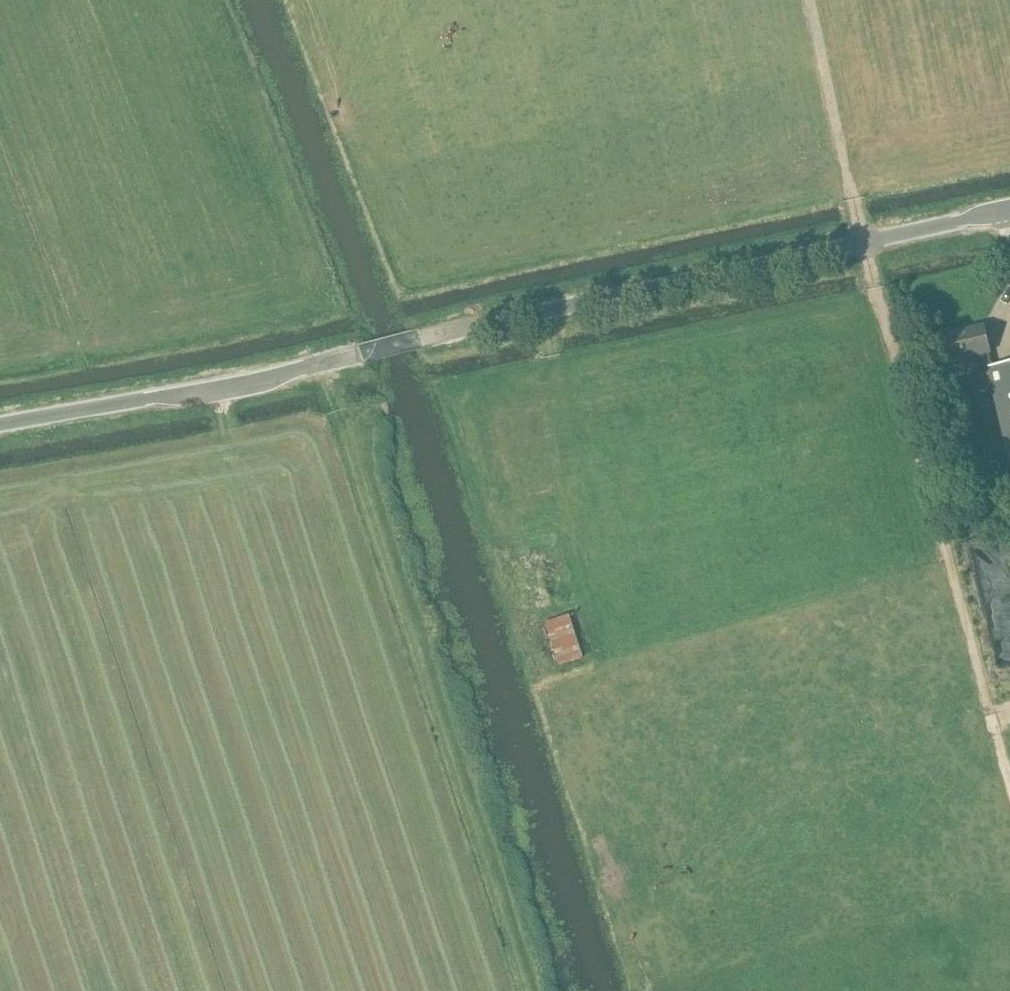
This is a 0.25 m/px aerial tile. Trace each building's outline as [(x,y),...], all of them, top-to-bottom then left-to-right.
[(993,366),(989,352),(990,352),(984,325),(944,334),(951,363),(975,358),(979,376),(972,377),(978,406),(995,402),(1009,466),(1009,362),(993,366)] [(971,451),(986,441),(974,423),(960,432),(971,451)] [(545,621),(559,665),(586,657),(571,613),(545,621)]
